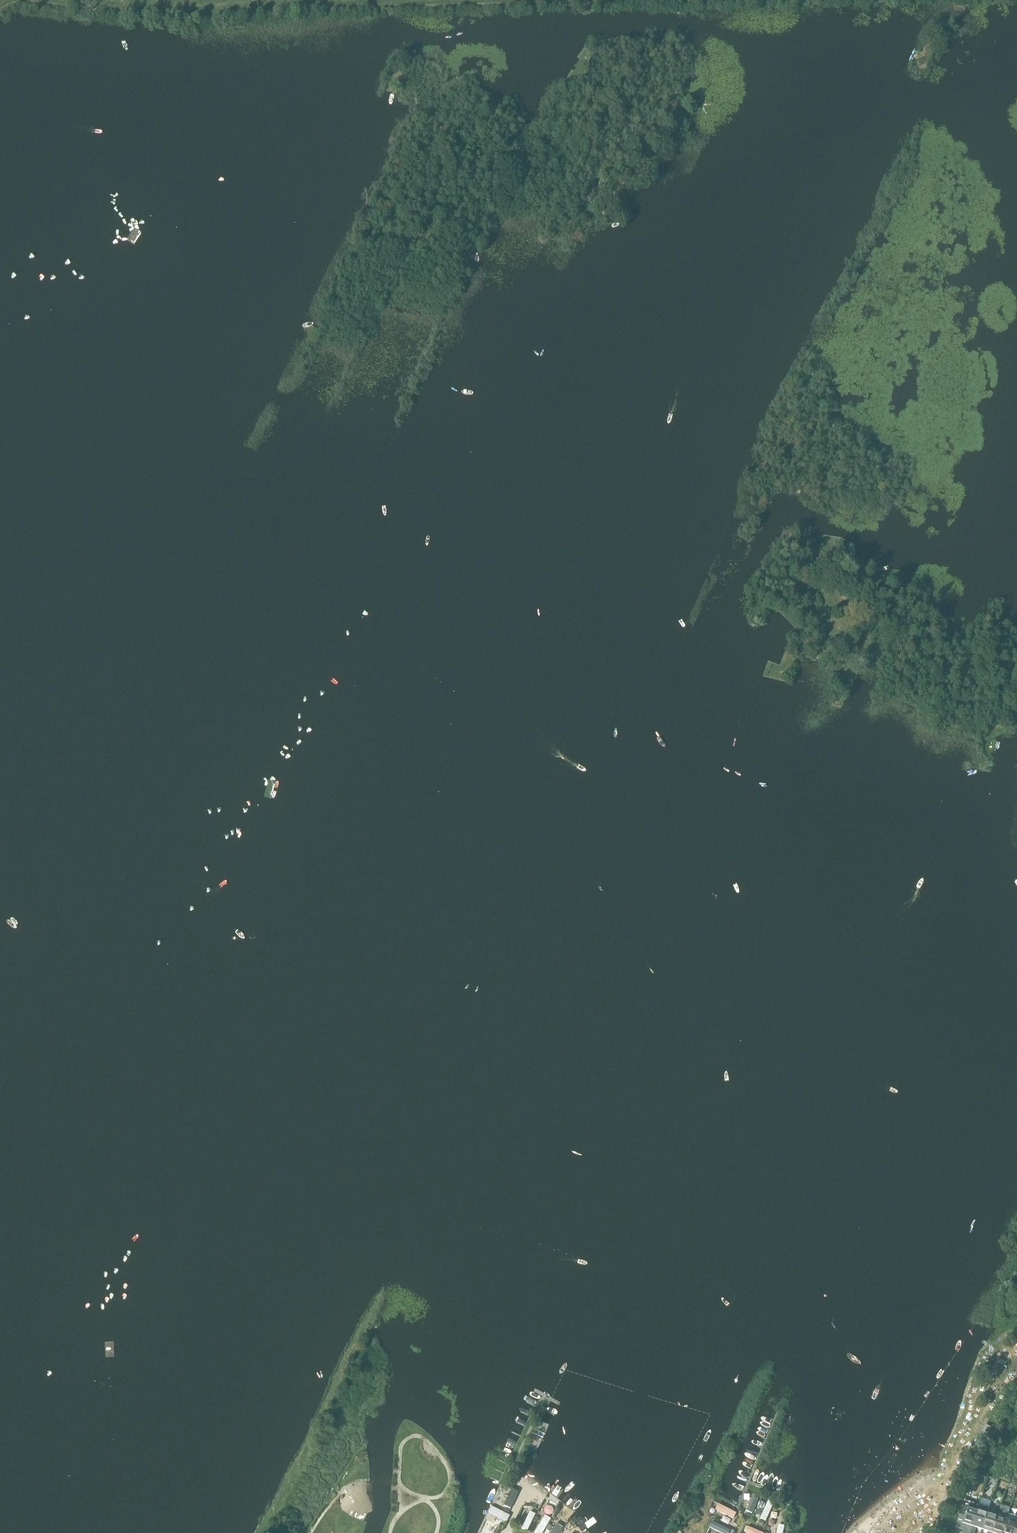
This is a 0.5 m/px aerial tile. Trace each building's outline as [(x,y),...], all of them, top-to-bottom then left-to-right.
[(978,1435),(985,1438),(990,1427),(983,1424),(978,1435)] [(512,1508),(519,1491),(513,1488),(505,1505),(512,1508)] [(754,1493),(747,1509),(753,1511),(760,1496),(754,1493)] [(988,1513),(991,1502),(981,1499),(979,1505),(978,1505),(969,1532),(975,1532),(977,1528),(983,1529),(988,1513)] [(964,1531),(963,1532),(969,1532),(978,1505),(965,1500),(956,1529),(964,1531)] [(760,1518),(766,1521),(774,1503),(768,1501),(760,1518)] [(508,1521),(511,1515),(509,1514),(493,1505),(489,1512),(508,1521)] [(1009,1514),(1011,1508),(1001,1505),(998,1516),(992,1532),(1003,1532),(1009,1514)] [(533,1520),(537,1513),(531,1511),(523,1527),(529,1530),(533,1521),(533,1520)] [(998,1516),(988,1513),(983,1529),(988,1531),(988,1532),(992,1532),(998,1516)] [(552,1518),(547,1514),(536,1532),(538,1532),(543,1532),(552,1518)] [(1016,1523),(1016,1517),(1009,1514),(1003,1532),(1014,1532),(1016,1523)] [(731,1530),(730,1530),(713,1521),(710,1527),(721,1532),(730,1532),(731,1530)] [(564,1526),(558,1522),(551,1532),(560,1532),(564,1526)] [(786,1525),(780,1524),(778,1532),(785,1532),(786,1525)]
